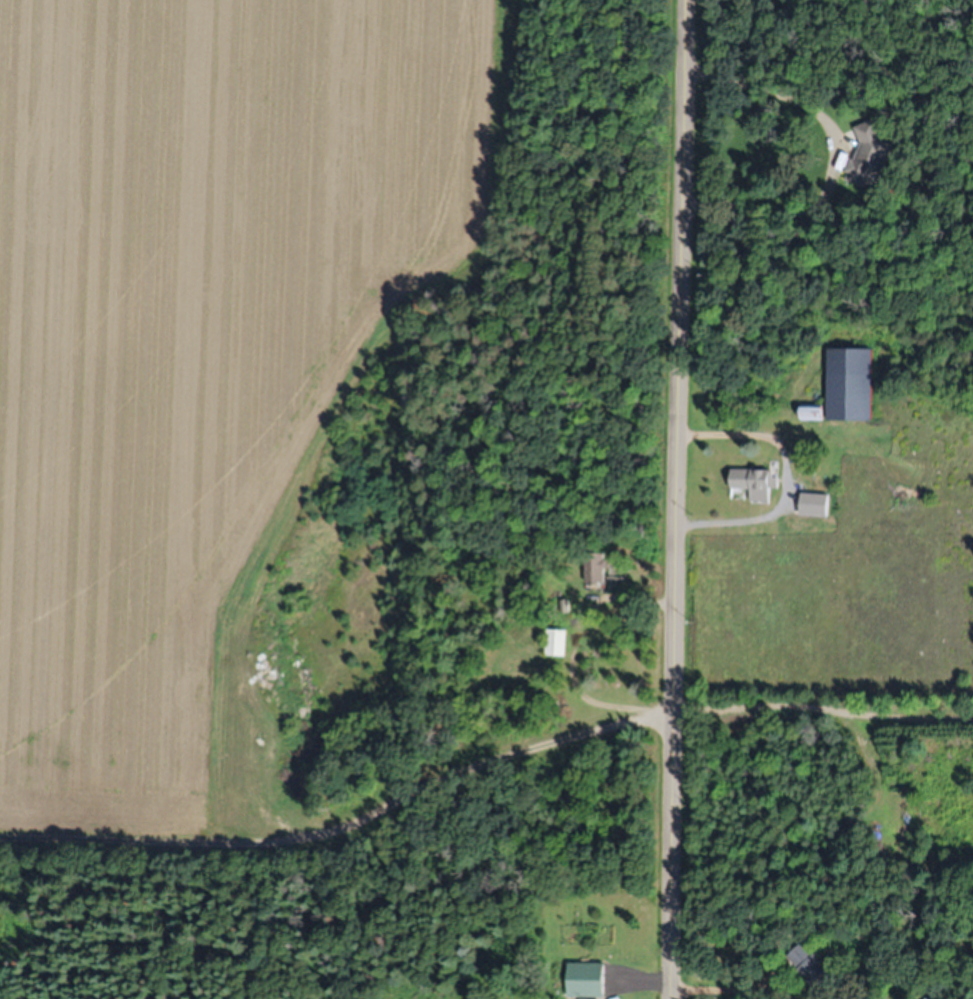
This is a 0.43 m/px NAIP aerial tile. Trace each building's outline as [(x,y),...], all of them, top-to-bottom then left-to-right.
[(891,144),(878,139),(881,129),(853,118),(843,145),(854,150),(844,179),(875,190),(891,144)] [(873,349),(829,349),(829,420),(873,420),(873,349)] [(823,420),(823,408),(803,408),(803,420),(823,420)] [(773,470),(733,469),(733,489),(753,489),(752,502),(773,502),(773,470)] [(830,494),(803,493),(802,516),(830,516),(830,494)] [(586,559),(586,589),(606,589),(606,559),(586,559)] [(566,630),(546,629),(545,656),(565,657),(566,630)] [(835,977),(802,942),(785,958),(818,993),(835,977)]
